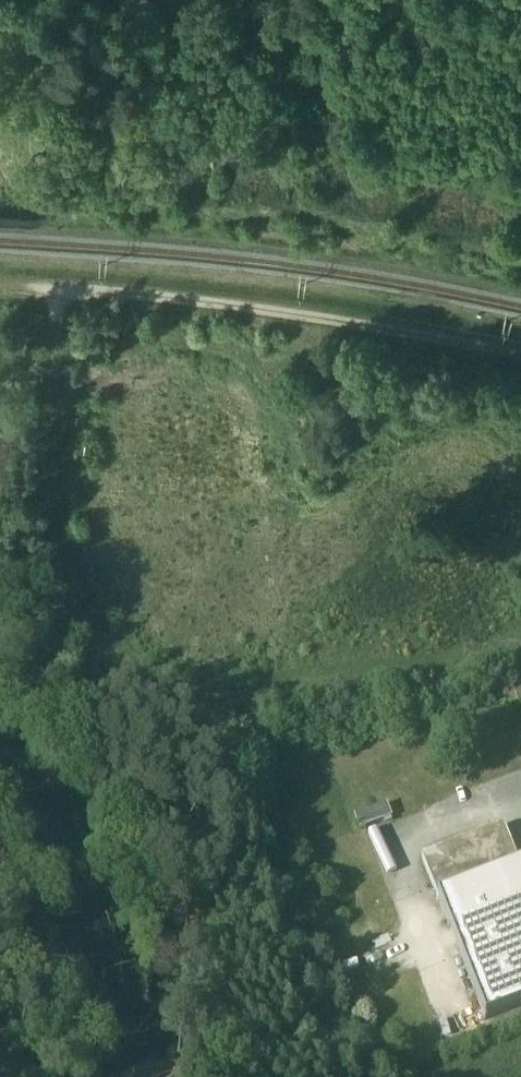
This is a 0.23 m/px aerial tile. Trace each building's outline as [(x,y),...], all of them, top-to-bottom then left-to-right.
[(440,853),(422,861),(438,902),(520,870),(504,829),(481,838),(440,853)] [(438,902),(486,1024),(520,1010),(520,870),(438,902)]
